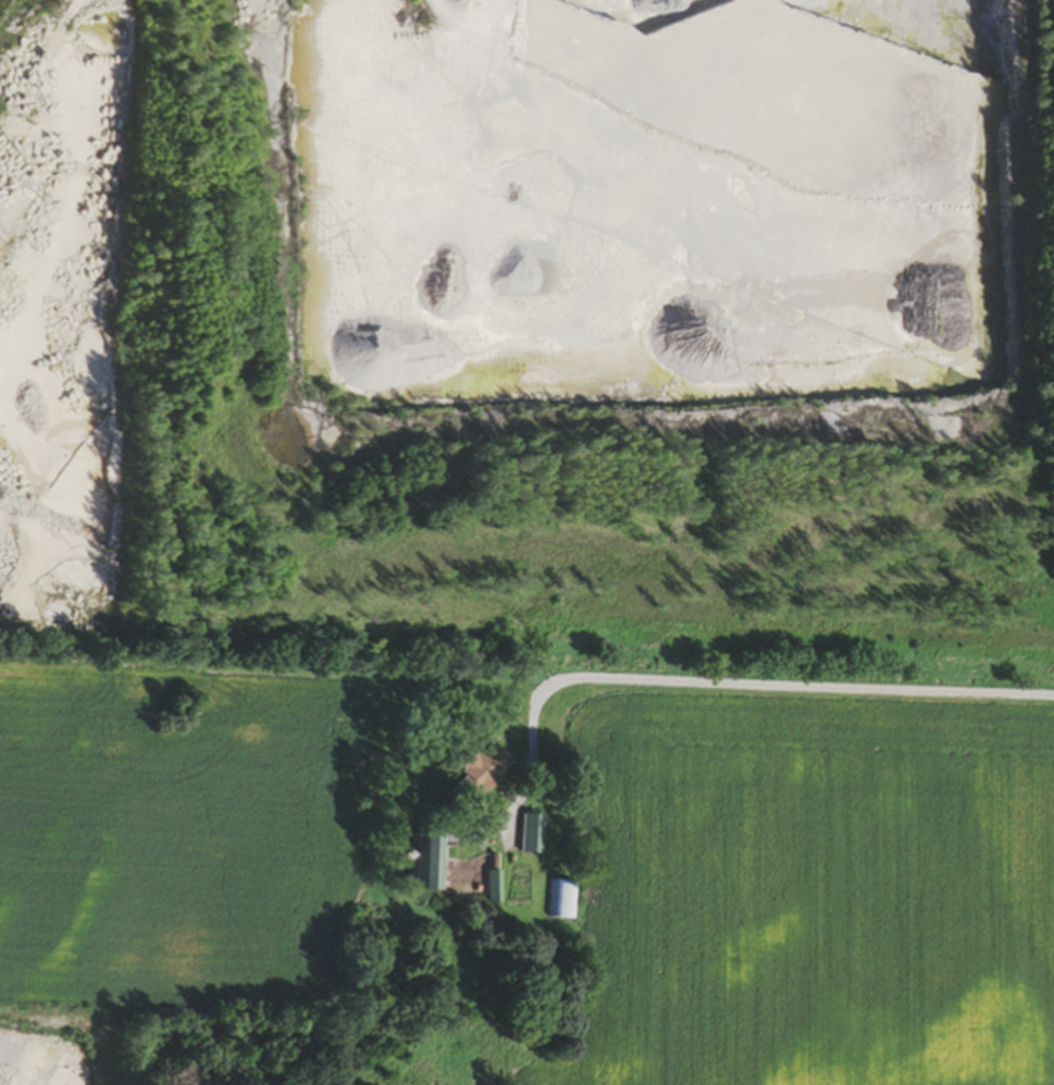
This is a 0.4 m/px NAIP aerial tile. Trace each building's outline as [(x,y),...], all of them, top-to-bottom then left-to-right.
[(508,767),(486,744),(455,773),(460,779),(448,789),(466,807),(508,767)] [(517,817),(517,856),(538,856),(538,817),(517,817)] [(434,838),(406,838),(406,894),(434,894),(434,838)] [(497,906),(497,875),(485,875),(485,906),(497,906)] [(547,922),(571,922),(572,884),(548,883),(547,922)]
